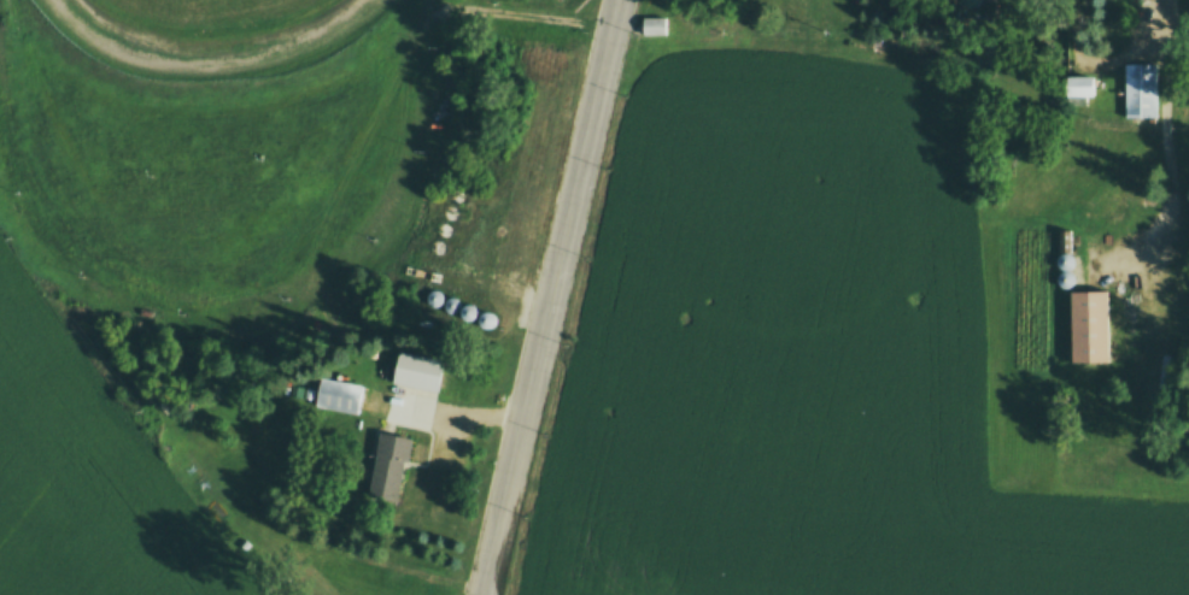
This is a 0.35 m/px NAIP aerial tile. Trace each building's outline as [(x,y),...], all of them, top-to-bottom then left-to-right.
[(642,18),(668,18),(668,37),(642,37),(642,18)] [(1123,61),(1156,61),(1156,120),(1121,120),(1123,61)] [(1064,72),(1096,73),(1095,96),(1062,95),(1064,72)] [(1073,266),(1071,267),(1068,270),(1066,270),(1062,270),(1060,269),(1058,266),(1056,264),(1055,261),(1056,258),(1058,255),(1060,253),(1062,252),(1066,252),(1070,252),(1072,254),(1073,257),(1074,260),(1074,263),(1073,266)] [(1072,285),(1070,288),(1067,289),(1065,289),(1061,289),(1059,288),(1056,287),(1055,283),(1055,281),(1055,277),(1056,275),(1059,272),(1062,271),(1065,271),(1068,272),(1071,273),(1073,277),(1073,279),(1073,283),(1072,285)] [(439,305),(437,306),(434,306),(430,306),(428,305),(426,302),(424,300),(424,298),(424,294),(427,291),(429,290),(432,289),(434,289),(438,289),(440,291),(441,294),(443,296),(443,300),(441,302),(439,305)] [(1072,290),(1107,290),(1108,361),(1073,363),(1072,290)] [(457,311),(455,313),(452,313),(449,313),(446,312),(445,310),(444,307),(443,304),(444,301),(445,299),(447,296),(450,295),(453,295),(456,296),(458,298),(461,300),(461,304),(461,306),(459,310),(457,311)] [(475,318),(473,319),(469,320),(467,319),(464,318),(462,317),(461,313),(461,311),(461,308),(462,306),(464,304),(468,302),(470,302),(474,304),(476,305),(478,307),(479,311),(478,313),(478,316),(475,318)] [(492,326),(490,328),(487,328),(484,328),(481,326),(480,324),(478,322),(478,319),(479,316),(480,313),(482,311),(485,310),(488,310),(491,311),(493,312),(494,316),(496,318),(496,322),(494,324),(492,326)] [(391,383),(398,349),(446,360),(438,393),(391,383)] [(318,375),(361,384),(355,413),(312,403),(318,375)] [(379,431),(367,494),(398,500),(411,438),(379,431)]
